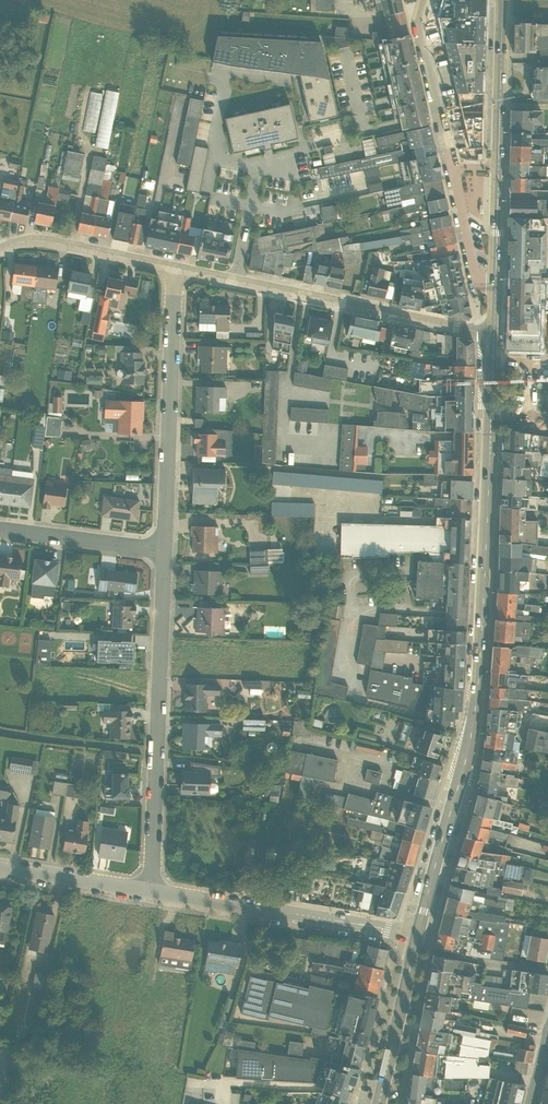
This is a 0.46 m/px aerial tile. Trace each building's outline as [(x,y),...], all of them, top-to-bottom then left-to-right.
[(303,9),(327,8),(327,0),(303,0),(303,9)] [(383,16),(403,12),(400,0),(362,0),(364,10),(376,7),(377,11),(382,10),(383,16)] [(484,44),(485,0),(444,0),(439,19),(444,43),(484,44)] [(387,40),(408,35),(403,12),(383,16),(387,30),(371,32),(371,39),(376,39),(387,40)] [(538,51),(540,62),(547,61),(547,25),(513,24),(513,52),(533,53),(538,51)] [(310,119),(335,113),(318,36),(217,29),(211,62),(301,74),(310,119)] [(396,67),(415,63),(408,35),(387,40),(376,39),(382,67),(386,66),(396,67)] [(456,93),(483,93),(484,44),(444,43),(456,93)] [(400,130),(428,124),(421,93),(415,63),(396,67),(386,66),(382,67),(389,99),(394,120),(398,119),(400,130)] [(547,97),(547,66),(532,66),(532,79),(528,79),(529,98),(547,97)] [(103,147),(110,90),(97,89),(90,145),(103,147)] [(469,148),(481,148),(483,93),(456,93),(469,148)] [(204,99),(190,96),(177,161),(192,164),(187,187),(201,190),(210,146),(207,145),(195,143),(200,121),(201,118),(204,99)] [(289,104),(224,119),(232,154),(297,139),(289,104)] [(510,111),(510,133),(530,133),(532,134),(532,125),(542,125),(542,112),(510,111)] [(400,142),(402,150),(432,143),(429,126),(376,138),(377,147),(400,142)] [(510,146),(542,147),(547,147),(547,139),(530,139),(530,133),(510,133),(510,146)] [(362,140),(366,158),(377,155),(374,137),(362,140)] [(399,162),(435,154),(432,143),(402,150),(377,155),(366,158),(337,164),(325,167),(318,169),(320,179),(365,169),(366,176),(380,173),(379,166),(399,162)] [(332,143),(323,145),(325,153),(322,154),(325,167),(337,164),(332,143)] [(509,163),(528,164),(542,164),(542,147),(510,146),(509,163)] [(67,150),(61,179),(79,182),(84,154),(67,150)] [(399,162),(401,173),(437,164),(435,154),(399,162)] [(91,235),(107,161),(107,158),(93,156),(78,232),(91,235)] [(313,157),(304,159),(306,165),(314,163),(313,157)] [(91,235),(108,238),(115,202),(108,200),(115,166),(111,165),(112,162),(107,161),(91,235)] [(509,178),(539,179),(547,179),(547,166),(527,166),(528,164),(509,163),(509,178)] [(428,179),(439,176),(437,164),(401,173),(404,186),(428,181),(428,179)] [(121,175),(119,190),(133,192),(135,177),(121,175)] [(32,176),(30,187),(35,188),(38,177),(32,176)] [(259,187),(280,192),(282,182),(261,177),(259,187)] [(18,181),(4,178),(0,200),(0,219),(10,221),(18,181)] [(414,198),(415,204),(444,198),(440,178),(428,181),(404,186),(383,191),(387,207),(401,204),(400,201),(414,198)] [(508,191),(536,191),(541,191),(541,184),(539,183),(539,179),(509,178),(508,191)] [(34,223),(51,227),(60,182),(51,180),(45,204),(39,202),(34,223)] [(301,180),(290,184),(292,193),(304,190),(301,180)] [(382,180),(368,183),(370,191),(384,189),(382,180)] [(10,221),(26,224),(31,202),(22,200),(26,182),(18,181),(10,221)] [(540,218),(547,218),(547,200),(535,200),(536,191),(508,191),(508,218),(540,218)] [(129,243),(141,245),(142,236),(144,237),(148,219),(142,218),(145,202),(150,204),(152,197),(139,194),(136,207),(135,215),(129,243)] [(421,220),(448,215),(444,198),(415,204),(381,211),(383,222),(402,217),(402,214),(419,211),(421,220)] [(335,203),(321,206),(324,219),(338,217),(335,203)] [(176,252),(183,217),(159,211),(158,220),(151,219),(145,246),(176,252)] [(113,240),(129,243),(135,215),(118,212),(113,240)] [(400,235),(450,225),(448,215),(421,220),(408,223),(409,229),(399,231),(400,235)] [(176,252),(196,257),(203,230),(197,228),(197,230),(189,228),(191,218),(183,217),(176,252)] [(540,224),(540,218),(508,218),(507,248),(545,249),(545,225),(540,224)] [(419,245),(420,250),(454,243),(450,225),(400,235),(400,236),(349,245),(347,236),(316,243),(317,252),(319,252),(319,254),(321,254),(332,253),(342,253),(345,265),(362,262),(360,250),(364,249),(364,250),(402,243),(401,240),(410,240),(412,247),(419,245)] [(317,252),(316,243),(313,226),(254,238),(250,257),(282,249),(284,254),(305,252),(308,252),(317,252)] [(203,230),(196,257),(226,263),(232,236),(203,230)] [(423,261),(456,253),(454,243),(420,250),(420,253),(406,255),(407,260),(420,261),(423,261)] [(545,249),(507,248),(506,277),(539,278),(539,272),(544,272),(545,249)] [(282,249),(250,257),(248,269),(281,277),(283,266),(290,267),(292,261),(305,260),(305,252),(284,254),(282,249)] [(302,281),(313,283),(317,263),(317,262),(320,263),(321,254),(319,254),(319,252),(317,252),(308,252),(302,281)] [(325,286),(340,289),(345,265),(342,253),(332,253),(330,266),(325,286)] [(466,295),(456,253),(423,261),(420,261),(427,291),(429,302),(423,304),(424,307),(439,304),(445,303),(445,300),(466,295)] [(325,286),(330,266),(317,263),(313,283),(325,286)] [(32,304),(36,267),(16,265),(11,292),(13,295),(21,296),(20,302),(32,304)] [(47,289),(55,290),(58,269),(36,267),(32,304),(45,305),(47,289)] [(366,295),(392,300),(395,283),(388,282),(391,271),(372,267),(366,295)] [(63,290),(84,294),(88,273),(67,269),(63,290)] [(404,307),(412,270),(405,269),(394,270),(396,274),(395,283),(392,300),(392,304),(404,307)] [(404,307),(419,310),(422,292),(427,291),(423,275),(420,276),(419,272),(412,270),(404,307)] [(97,295),(113,299),(117,278),(101,274),(97,295)] [(539,278),(506,277),(505,349),(538,349),(539,278)] [(470,316),(466,295),(445,300),(445,303),(439,304),(440,314),(468,320),(470,316)] [(83,310),(84,299),(72,298),(71,309),(83,310)] [(226,331),(227,303),(197,302),(196,322),(214,323),(214,330),(226,331)] [(289,353),(294,316),(285,314),(274,312),(274,313),(273,350),(289,353)] [(362,338),(366,319),(351,315),(347,335),(362,338)] [(328,346),(332,322),(311,318),(309,329),(306,328),(305,336),(312,338),(311,344),(328,346)] [(361,343),(376,346),(377,340),(384,342),(386,329),(380,328),(381,322),(366,319),(362,338),(361,343)] [(390,344),(411,349),(415,329),(394,324),(390,344)] [(424,331),(415,329),(411,349),(410,352),(419,353),(424,331)] [(445,335),(445,355),(473,355),(473,341),(445,335)] [(194,372),(226,372),(226,346),(195,345),(194,372)] [(118,383),(142,384),(143,361),(139,360),(139,352),(119,351),(118,383)] [(436,366),(473,366),(473,355),(445,355),(436,355),(436,366)] [(323,376),(295,371),(293,385),(330,392),(333,378),(347,380),(349,367),(325,363),(323,376)] [(433,375),(433,380),(473,379),(473,366),(436,366),(425,364),(423,373),(433,375)] [(59,369),(57,377),(71,379),(72,370),(59,369)] [(279,370),(266,369),(263,444),(256,443),(255,462),(276,462),(279,370)] [(435,397),(473,395),(473,379),(433,380),(419,380),(419,394),(432,397),(435,397)] [(193,413),(216,413),(217,396),(224,396),(224,386),(193,385),(193,413)] [(390,397),(392,390),(376,387),(375,392),(378,393),(376,402),(381,402),(381,404),(390,406),(392,398),(390,397)] [(404,408),(412,410),(415,394),(399,391),(398,397),(401,398),(400,406),(404,407),(404,408)] [(431,402),(432,397),(419,394),(415,394),(412,410),(422,411),(422,410),(427,411),(428,402),(431,402)] [(430,408),(430,413),(473,413),(473,395),(435,397),(435,408),(430,408)] [(63,396),(53,396),(53,411),(62,412),(63,396)] [(108,431),(140,432),(141,400),(101,398),(100,423),(109,424),(108,431)] [(329,410),(291,407),(290,420),(328,423),(329,410)] [(390,428),(392,412),(382,411),(382,413),(378,412),(377,421),(374,421),(373,426),(390,428)] [(390,428),(407,429),(407,424),(405,424),(405,415),(401,414),(401,413),(392,412),(390,428)] [(453,432),(473,432),(473,413),(430,413),(430,419),(432,419),(432,431),(445,432),(445,427),(453,427),(453,432)] [(47,414),(45,435),(61,435),(63,416),(47,414)] [(413,429),(430,431),(430,425),(427,425),(428,416),(423,416),(423,415),(413,414),(412,422),(413,422),(413,429)] [(342,424),(339,470),(366,472),(366,446),(357,446),(359,426),(342,424)] [(45,425),(36,425),(33,446),(43,447),(44,435),(45,425)] [(515,450),(538,452),(547,453),(547,436),(503,429),(502,449),(515,450)] [(434,441),(434,451),(429,450),(428,463),(435,463),(434,473),(472,475),(473,432),(453,432),(453,441),(434,441)] [(193,454),(228,455),(229,435),(194,433),(193,454)] [(90,438),(81,439),(83,448),(91,446),(90,438)] [(502,465),(530,467),(537,468),(537,465),(538,452),(515,450),(514,452),(502,451),(502,465)] [(538,452),(537,465),(540,466),(540,476),(547,478),(547,453),(538,452)] [(502,465),(502,478),(530,481),(530,467),(502,465)] [(215,504),(216,490),(220,490),(220,469),(188,469),(187,504),(215,504)] [(428,483),(427,473),(415,474),(415,484),(428,483)] [(10,476),(0,474),(0,504),(6,505),(10,476)] [(300,484),(299,491),(373,493),(374,478),(292,475),(292,484),(300,484)] [(6,505),(28,508),(32,479),(10,476),(6,505)] [(501,494),(531,496),(531,481),(530,481),(502,478),(501,494)] [(51,503),(65,505),(67,487),(68,485),(53,483),(54,480),(46,479),(42,508),(50,509),(51,503)] [(440,498),(471,500),(472,481),(450,480),(450,481),(441,481),(440,498)] [(92,483),(83,482),(82,490),(91,491),(92,483)] [(102,516),(138,521),(139,508),(140,499),(105,494),(102,516)] [(501,494),(500,507),(525,510),(536,511),(537,497),(531,496),(501,494)] [(444,506),(443,508),(471,508),(471,500),(440,498),(435,498),(434,505),(444,506)] [(305,513),(306,504),(267,502),(267,511),(305,513)] [(436,517),(470,518),(471,508),(443,508),(437,507),(436,517)] [(500,516),(525,517),(525,510),(500,507),(500,516)] [(500,516),(499,529),(537,530),(537,521),(525,521),(525,517),(500,516)] [(436,527),(469,527),(470,518),(436,517),(436,527)] [(428,552),(434,562),(468,564),(469,527),(436,527),(334,523),(334,537),(341,537),(340,559),(389,556),(389,554),(428,552)] [(190,551),(216,551),(216,526),(190,526),(190,551)] [(499,543),(536,545),(537,530),(499,529),(499,543)] [(498,556),(536,559),(545,560),(547,554),(547,547),(536,545),(499,543),(498,556)] [(282,547),(249,548),(249,574),(269,573),(269,561),(283,561),(282,547)] [(19,557),(0,555),(0,587),(5,587),(6,579),(17,580),(19,557)] [(528,572),(547,575),(547,568),(536,566),(536,559),(498,556),(498,570),(528,572)] [(28,583),(52,586),(55,560),(31,557),(28,583)] [(418,562),(416,578),(467,580),(468,564),(434,562),(418,562)] [(90,578),(90,566),(82,566),(82,577),(90,578)] [(90,578),(97,579),(99,568),(92,566),(90,578)] [(101,590),(132,594),(134,572),(103,569),(101,590)] [(191,594),(221,594),(221,570),(191,569),(191,594)] [(498,570),(497,593),(518,594),(519,583),(524,583),(524,581),(527,581),(528,572),(498,570)] [(442,599),(466,600),(467,580),(416,578),(415,598),(442,599)] [(496,608),(516,609),(516,604),(523,604),(523,594),(518,594),(497,593),(496,608)] [(44,606),(45,595),(23,595),(23,605),(44,606)] [(348,596),(349,609),(364,608),(363,595),(348,596)] [(446,605),(446,618),(466,619),(466,600),(442,599),(442,605),(446,605)] [(335,602),(332,616),(343,618),(345,604),(335,602)] [(110,626),(131,627),(133,606),(111,604),(110,626)] [(195,631),(225,632),(224,607),(197,606),(197,617),(196,617),(195,631)] [(495,619),(532,623),(547,624),(547,616),(545,615),(544,618),(528,617),(528,611),(516,609),(496,608),(495,619)] [(397,626),(399,613),(381,612),(379,624),(386,625),(397,626)] [(331,681),(341,619),(327,617),(315,691),(345,698),(348,686),(331,681)] [(431,629),(465,631),(466,619),(446,618),(445,623),(431,622),(431,629)] [(493,641),(513,642),(513,641),(521,642),(521,640),(531,640),(532,623),(495,619),(493,641)] [(385,638),(386,625),(379,624),(364,623),(357,662),(371,664),(370,670),(382,672),(385,651),(408,652),(408,640),(385,638)] [(428,629),(428,642),(464,644),(465,631),(431,629),(428,629)] [(316,633),(306,632),(305,639),(315,640),(316,633)] [(51,639),(39,638),(36,665),(50,665),(51,639)] [(131,663),(132,642),(95,641),(94,662),(131,663)] [(435,656),(464,656),(464,644),(428,642),(427,656),(435,656)] [(492,658),(531,662),(531,658),(542,659),(543,648),(517,646),(510,650),(508,648),(493,647),(492,658)] [(424,662),(423,674),(463,677),(464,656),(435,656),(435,663),(424,662)] [(492,658),(491,671),(527,675),(529,676),(531,662),(492,658)] [(355,665),(352,673),(349,672),(348,676),(357,679),(361,667),(355,665)] [(457,711),(458,703),(435,696),(435,686),(422,685),(412,683),(412,677),(382,672),(370,670),(367,694),(370,699),(422,711),(453,718),(454,710),(457,711)] [(490,687),(515,690),(516,682),(526,682),(527,675),(491,671),(490,687)] [(435,686),(462,689),(463,677),(423,674),(422,685),(435,686)] [(253,695),(252,680),(236,681),(237,696),(253,695)] [(216,710),(217,683),(182,683),(181,709),(216,710)] [(461,703),(462,689),(435,686),(435,696),(458,703),(461,703)] [(490,687),(489,697),(527,701),(527,692),(515,690),(490,687)] [(488,708),(520,711),(523,711),(523,706),(529,706),(529,701),(527,701),(489,697),(488,708)] [(486,731),(514,734),(514,727),(517,728),(519,726),(520,711),(488,708),(486,731)] [(98,737),(129,738),(129,710),(98,710),(98,737)] [(453,727),(453,718),(422,711),(420,720),(453,727)] [(236,717),(235,730),(256,731),(256,718),(236,717)] [(219,748),(219,722),(179,722),(179,748),(219,748)] [(411,725),(404,747),(435,757),(444,732),(445,731),(426,725),(424,730),(411,725)] [(525,748),(547,753),(547,733),(528,729),(525,748)] [(486,731),(484,747),(517,752),(519,743),(514,737),(514,734),(486,731)] [(381,747),(357,740),(355,748),(379,755),(381,747)] [(482,758),(515,763),(517,752),(484,747),(482,758)] [(339,759),(291,749),(287,771),(302,774),(314,777),(334,781),(339,759)] [(2,771),(26,773),(27,759),(3,757),(2,771)] [(415,767),(413,773),(438,781),(442,766),(413,757),(410,766),(415,767)] [(480,770),(499,773),(500,769),(514,771),(515,763),(482,758),(480,770)] [(383,772),(368,768),(365,780),(379,784),(383,772)] [(392,788),(432,800),(438,781),(413,773),(403,769),(402,772),(396,770),(393,778),(395,778),(392,788)] [(478,782),(497,785),(517,788),(518,778),(513,778),(514,775),(506,774),(506,779),(502,778),(502,774),(499,773),(480,770),(478,782)] [(207,794),(207,771),(176,772),(177,794),(207,794)] [(104,786),(104,797),(129,798),(129,787),(127,787),(127,774),(113,774),(112,786),(104,786)] [(314,777),(302,774),(298,797),(309,799),(314,777)] [(58,794),(60,780),(47,779),(45,792),(58,794)] [(61,782),(59,793),(70,794),(71,783),(61,782)] [(478,782),(476,794),(502,802),(506,803),(507,792),(496,790),(497,785),(478,782)] [(279,784),(271,784),(270,801),(278,801),(279,784)] [(368,816),(423,830),(430,807),(376,791),(374,800),(348,793),(346,798),(326,793),(323,805),(368,816)] [(471,814),(499,820),(502,809),(500,808),(502,802),(476,794),(471,814)] [(12,844),(19,806),(4,803),(2,817),(0,816),(0,841),(12,844)] [(26,846),(48,849),(53,817),(31,814),(26,846)] [(471,814),(469,824),(490,829),(491,824),(511,828),(512,823),(499,820),(471,814)] [(346,825),(371,831),(419,844),(423,830),(368,816),(366,822),(348,817),(346,825)] [(58,850),(82,854),(88,822),(74,819),(72,831),(61,829),(58,850)] [(465,837),(487,842),(489,836),(507,841),(508,834),(490,829),(469,824),(465,837)] [(93,857),(122,860),(126,830),(97,827),(93,857)] [(382,846),(416,855),(419,844),(371,831),(370,839),(375,840),(374,844),(382,846)] [(509,865),(520,867),(521,862),(518,861),(519,858),(502,855),(480,851),(481,848),(490,850),(492,844),(487,842),(465,837),(459,853),(481,862),(509,865)] [(382,846),(378,859),(413,865),(416,855),(382,846)] [(455,866),(495,874),(503,876),(503,881),(512,881),(518,880),(532,882),(535,870),(520,867),(509,865),(481,862),(459,853),(455,866)] [(367,884),(404,891),(413,865),(378,859),(372,858),(367,884)] [(455,866),(452,880),(487,888),(486,894),(497,896),(500,897),(501,891),(502,889),(492,887),(495,874),(455,866)] [(503,881),(502,889),(501,891),(521,895),(523,883),(512,881),(503,881)] [(400,904),(404,891),(367,884),(363,883),(361,895),(400,904)] [(447,897),(486,905),(512,911),(514,899),(500,897),(497,896),(496,900),(473,896),(474,891),(451,885),(447,897)] [(400,904),(361,895),(357,911),(391,918),(396,914),(400,904)] [(447,897),(443,912),(479,918),(511,923),(517,924),(518,918),(485,913),(486,905),(447,897)] [(6,945),(11,907),(0,905),(0,944),(6,945)] [(23,947),(45,952),(53,915),(32,910),(23,947)] [(438,932),(473,941),(479,918),(443,912),(438,932)] [(506,941),(512,942),(514,933),(525,935),(521,957),(545,961),(547,944),(547,929),(517,924),(511,923),(506,941)] [(157,930),(155,958),(186,959),(187,940),(176,940),(176,931),(157,930)] [(438,932),(435,948),(469,955),(473,941),(438,932)] [(285,951),(313,955),(383,969),(388,950),(357,943),(355,949),(353,948),(346,944),(287,937),(285,951)] [(202,969),(233,975),(238,945),(207,939),(202,969)] [(118,969),(118,953),(106,953),(106,968),(118,969)] [(355,979),(379,985),(383,969),(313,955),(311,969),(327,971),(342,975),(343,971),(354,973),(353,977),(356,978),(355,979)] [(433,955),(430,968),(474,982),(476,972),(462,968),(463,961),(433,955)] [(425,993),(459,998),(471,1000),(474,982),(430,968),(425,993)] [(546,994),(547,977),(547,975),(517,970),(516,978),(510,978),(509,989),(529,992),(546,994)] [(34,986),(37,972),(28,971),(26,984),(34,986)] [(328,1014),(369,1025),(376,996),(353,990),(348,989),(349,982),(310,975),(308,986),(334,992),(328,1014)] [(328,1014),(334,992),(308,986),(306,989),(281,982),(281,985),(250,977),(241,1013),(266,1020),(267,1015),(313,1027),(311,1033),(323,1036),(328,1014)] [(355,979),(353,990),(376,996),(379,985),(355,979)] [(474,982),(471,1000),(526,1009),(529,992),(509,989),(483,986),(481,985),(481,984),(474,982)] [(425,993),(423,1008),(445,1011),(457,1013),(459,998),(425,993)] [(419,1027),(490,1043),(497,1045),(498,1036),(479,1031),(480,1028),(454,1023),(454,1021),(443,1019),(445,1011),(423,1008),(419,1027)] [(323,1036),(328,1037),(364,1044),(369,1025),(328,1014),(323,1036)] [(525,1038),(527,1028),(469,1015),(468,1021),(507,1028),(506,1033),(525,1038)] [(415,1048),(478,1056),(487,1058),(490,1043),(419,1027),(415,1048)] [(329,1061),(359,1067),(364,1044),(328,1037),(325,1051),(332,1053),(329,1061)] [(279,1054),(294,1056),(296,1042),(281,1040),(279,1054)] [(528,1062),(531,1062),(535,1046),(524,1044),(522,1049),(517,1048),(515,1054),(494,1051),(493,1056),(515,1060),(528,1062)] [(348,1103),(359,1067),(329,1061),(237,1048),(235,1078),(316,1081),(324,1084),(321,1093),(348,1103)] [(410,1073),(467,1078),(488,1077),(490,1065),(478,1064),(478,1056),(415,1048),(410,1073)] [(526,1075),(528,1062),(515,1060),(513,1073),(526,1075)] [(410,1073),(408,1097),(445,1099),(463,1100),(463,1091),(467,1091),(467,1078),(410,1073)] [(509,1103),(520,1103),(525,1084),(489,1078),(484,1098),(509,1103)] [(315,1103),(347,1103),(348,1103),(321,1093),(319,1092),(315,1103)]
